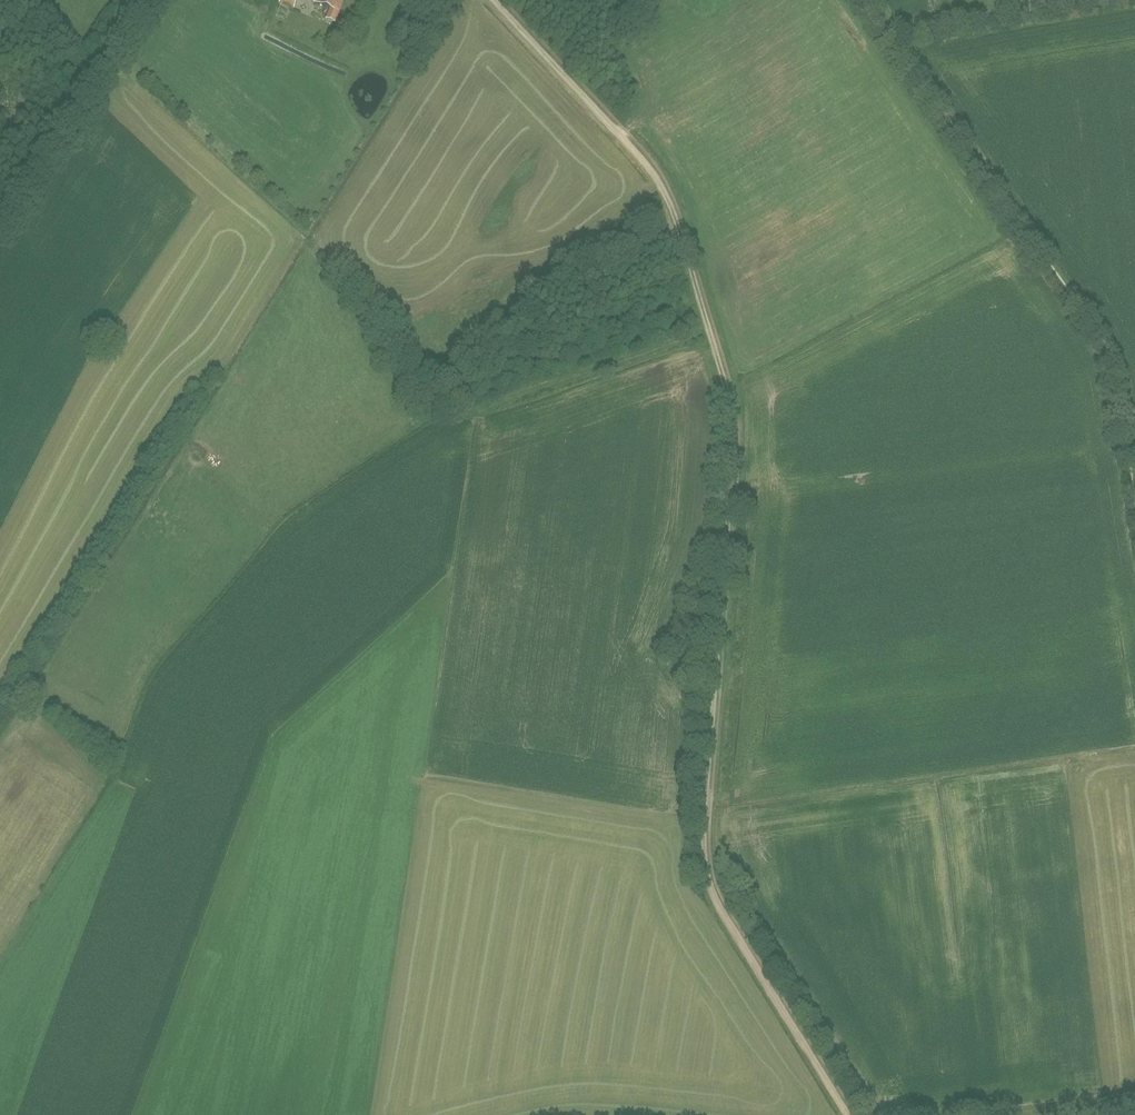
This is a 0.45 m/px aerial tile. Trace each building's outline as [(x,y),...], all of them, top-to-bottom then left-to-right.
[(334,22),(343,0),(315,0),(315,2),(330,7),(325,18),(334,22)]
